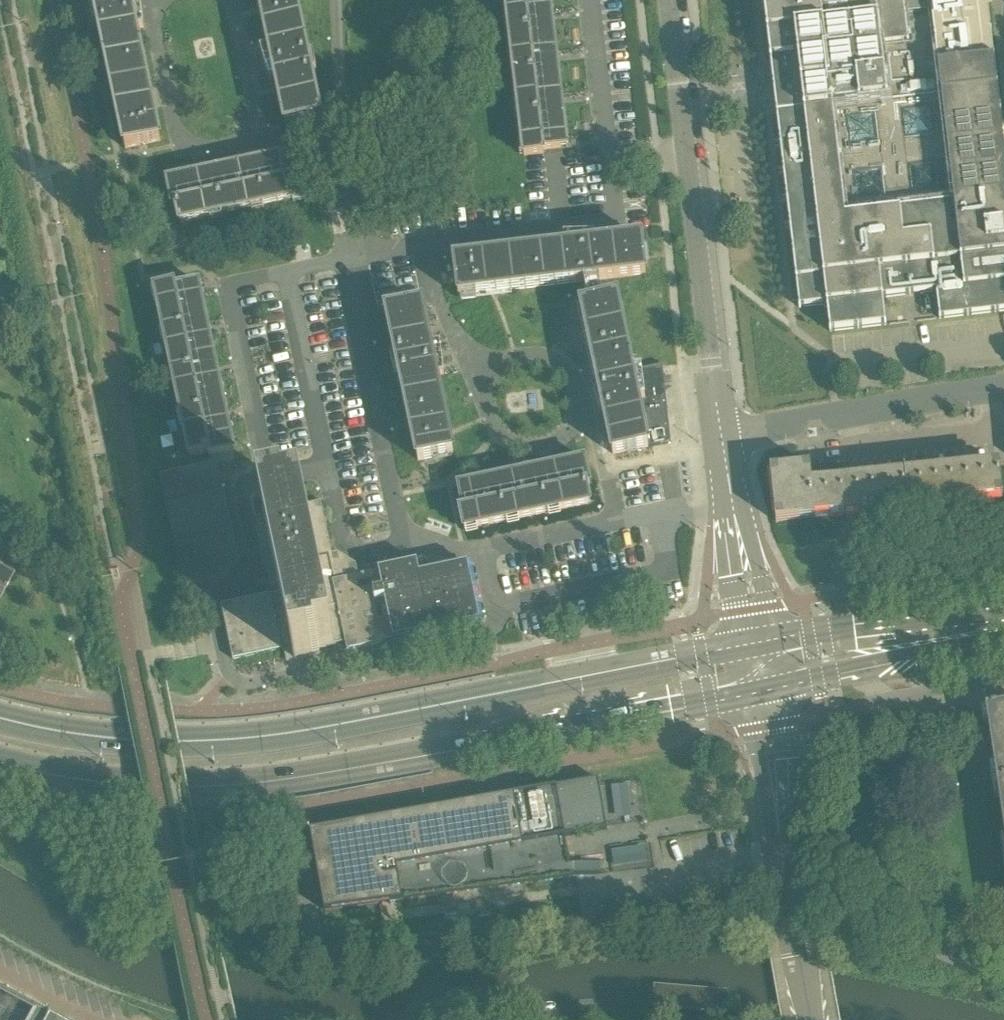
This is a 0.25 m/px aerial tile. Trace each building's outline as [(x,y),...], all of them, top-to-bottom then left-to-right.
[(96,9),(91,10),(94,25),(100,25),(104,46),(109,69),(126,149),(137,146),(148,144),(161,141),(154,110),(147,76),(144,61),(138,32),(144,30),(141,4),(141,0),(138,0),(131,1),(131,0),(94,0),(96,9)] [(277,80),(279,92),(286,126),(321,118),(316,93),(312,73),(317,71),(314,56),(308,57),(300,16),(296,0),(260,0),(261,7),(263,13),(265,23),(267,36),(268,40),(270,50),(261,52),(265,66),(270,82),(277,80)] [(509,28),(528,26),(527,23),(553,19),(551,8),(550,0),(506,0),(509,28)] [(764,1),(764,4),(764,6),(765,9),(764,9),(767,28),(767,32),(767,33),(768,33),(768,37),(770,56),(771,59),(770,59),(770,61),(771,61),(777,114),(780,143),(783,169),(783,170),(784,170),(787,196),(786,196),(786,198),(787,198),(790,224),(789,224),(790,225),(790,229),(792,248),(793,247),(793,251),(793,253),(794,256),(793,256),(796,275),(796,278),(796,280),(797,280),(797,283),(799,302),(800,306),(799,306),(799,307),(801,307),(804,306),(804,307),(823,304),(827,304),(828,307),(827,307),(829,327),(830,326),(830,331),(835,330),(835,331),(843,330),(854,328),(862,327),(881,325),(886,324),(885,320),(886,320),(883,301),(883,298),(883,297),(886,297),(905,295),(905,294),(909,294),(909,295),(910,294),(914,293),(914,294),(933,291),(936,291),(937,291),(937,295),(939,314),(940,317),(939,317),(1003,310),(1003,145),(994,62),(994,60),(987,0),(763,0),(764,1)] [(510,41),(514,70),(533,68),(532,65),(558,62),(556,50),(554,35),(553,19),(527,23),(528,26),(509,28),(510,41)] [(516,84),(519,112),(538,110),(537,107),(563,104),(561,92),(560,79),(558,62),(532,65),(533,68),(514,70),(516,84)] [(538,110),(519,112),(520,123),(524,155),(544,153),(543,150),(561,148),(564,147),(568,147),(566,134),(564,118),(563,104),(537,107),(538,110)] [(269,159),(252,162),(257,187),(261,187),(264,205),(306,196),(302,177),(298,177),(294,159),(293,154),(281,156),(269,159)] [(220,169),(210,171),(215,196),(218,195),(222,214),(264,205),(261,187),(257,187),(252,162),(251,162),(239,165),(220,169)] [(215,196),(210,171),(209,171),(198,173),(197,174),(168,180),(173,205),(176,204),(180,223),(222,214),(218,195),(215,196)] [(646,274),(645,259),(644,253),(642,238),(627,240),(610,242),(596,244),(595,237),(564,238),(565,247),(538,251),(478,258),(454,261),(456,271),(457,284),(459,296),(461,296),(462,301),(477,300),(477,294),(483,293),(490,293),(497,292),(544,286),(579,282),(584,281),(585,287),(600,285),(600,280),(615,278),(646,274)] [(155,288),(163,327),(182,323),(182,326),(207,321),(205,312),(203,300),(202,296),(200,285),(199,283),(182,286),(182,283),(174,284),(155,288)] [(595,395),(598,409),(604,409),(607,423),(613,454),(648,447),(671,442),(667,409),(664,372),(663,365),(642,369),(632,371),(628,351),(617,297),(603,299),(602,300),(582,304),(593,360),(597,379),(600,393),(595,395)] [(428,331),(422,303),(387,310),(393,338),(396,356),(391,357),(394,372),(399,371),(408,410),(418,460),(424,459),(439,456),(453,453),(450,436),(448,430),(443,403),(438,378),(444,377),(444,376),(441,346),(431,348),(428,331)] [(163,327),(173,373),(191,369),(192,372),(217,367),(215,356),(211,337),(208,326),(207,321),(182,326),(182,323),(163,327)] [(173,373),(181,413),(199,409),(200,413),(225,407),(224,401),(219,379),(217,368),(217,367),(192,372),(191,369),(173,373)] [(199,409),(181,413),(190,456),(209,452),(209,455),(234,450),(228,420),(226,409),(225,407),(200,413),(199,409)] [(220,459),(161,471),(180,565),(239,553),(220,459)] [(543,468),(542,468),(548,493),(544,494),(548,512),(590,503),(586,484),(590,484),(585,459),(555,465),(554,465),(543,468)] [(810,466),(796,468),(771,471),(776,522),(1003,498),(1000,469),(812,489),(812,488),(811,484),(812,484),(810,466)] [(502,476),(501,477),(506,502),(503,502),(507,521),(542,513),(548,512),(544,494),(548,493),(542,468),(532,470),(513,474),(502,476)] [(506,502),(501,477),(490,479),(472,483),(459,485),(460,491),(464,509),(460,510),(465,529),(499,522),(507,521),(503,502),(506,502)] [(334,552),(323,499),(307,502),(306,495),(289,498),(287,493),(261,500),(262,506),(256,507),(258,514),(264,513),(282,591),(272,592),(221,603),(234,658),(284,647),(286,647),(289,660),(297,659),(322,653),(321,646),(337,644),(344,649),(348,648),(395,638),(482,620),(482,618),(485,617),(474,562),(469,563),(469,562),(421,572),(419,560),(380,569),(360,573),(357,561),(340,550),(334,552)] [(15,572),(9,569),(0,564),(0,598),(15,572)] [(997,782),(1003,780),(1003,706),(996,707),(991,707),(991,708),(986,709),(990,734),(997,782)] [(600,785),(599,779),(323,829),(310,831),(313,843),(325,911),(603,873),(601,860),(571,864),(566,837),(608,829),(600,785)] [(612,785),(615,818),(632,816),(628,783),(612,785)] [(645,845),(611,850),(614,867),(648,861),(645,845)] [(649,984),(647,1005),(726,1012),(728,990),(649,984)] [(31,1004),(30,1007),(23,1019),(61,1019),(31,1004)]
